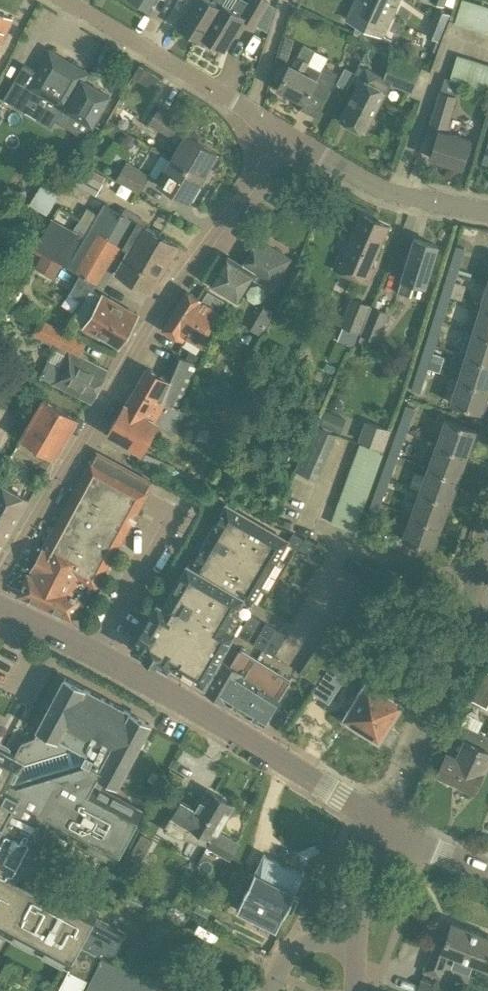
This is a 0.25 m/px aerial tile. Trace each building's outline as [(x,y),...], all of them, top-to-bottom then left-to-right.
[(151,10),(156,0),(135,0),(151,10)] [(203,36),(222,4),(221,3),(219,7),(208,0),(195,0),(179,26),(201,39),(203,36)] [(203,36),(223,48),(242,17),(254,25),(269,1),(267,0),(252,0),(248,7),(238,1),(232,10),(222,4),(203,36)] [(398,0),(357,0),(348,20),(382,35),(398,0)] [(473,2),(467,0),(461,0),(455,22),(466,26),(473,2)] [(478,29),(485,5),(473,2),(466,26),(478,29)] [(485,5),(478,29),(487,32),(487,6),(485,5)] [(449,15),(435,10),(431,21),(445,26),(449,15)] [(13,19),(0,13),(0,47),(13,19)] [(288,58),(293,38),(284,35),(278,55),(288,58)] [(308,64),(315,50),(303,44),(296,58),(294,57),(278,89),(305,103),(310,92),(324,99),(338,74),(323,66),(321,71),(308,64)] [(79,78),(86,82),(90,75),(69,63),(68,65),(54,57),(56,55),(49,51),(36,72),(23,64),(3,99),(36,119),(50,127),(54,121),(79,78)] [(461,82),(468,58),(457,54),(449,79),(460,82),(461,82)] [(412,92),(421,67),(392,56),(383,81),(412,92)] [(472,86),(480,62),(468,58),(461,82),(472,86)] [(487,75),(487,64),(480,62),(472,86),(483,90),(487,75)] [(134,74),(154,87),(161,76),(141,63),(134,74)] [(379,75),(365,67),(352,92),(354,93),(341,119),(365,131),(382,98),(370,92),(379,75)] [(347,88),(353,76),(343,71),(337,83),(347,88)] [(110,96),(86,82),(79,78),(54,121),(66,128),(74,114),(93,125),(110,96)] [(462,168),(470,140),(446,132),(456,97),(439,92),(432,115),(443,119),(431,158),(462,168)] [(171,136),(181,118),(158,105),(148,123),(171,136)] [(172,159),(203,177),(216,154),(186,136),(172,159)] [(189,201),(203,177),(172,159),(159,183),(189,201)] [(139,193),(149,174),(126,161),(115,179),(139,193)] [(95,194),(105,177),(83,164),(73,182),(95,194)] [(30,204),(49,212),(59,190),(40,182),(30,204)] [(118,242),(164,269),(178,246),(141,224),(143,220),(126,210),(123,214),(103,202),(82,237),(84,238),(91,226),(118,242)] [(371,267),(389,226),(360,214),(343,254),(341,253),(334,269),(367,283),(374,268),(371,267)] [(84,238),(82,237),(51,219),(35,247),(102,286),(112,269),(151,292),(164,269),(118,242),(91,226),(84,238)] [(426,287),(438,246),(414,239),(402,279),(397,293),(410,297),(415,283),(426,287)] [(272,289),(290,260),(258,240),(243,265),(229,257),(211,286),(237,301),(252,277),(272,289)] [(448,271),(458,274),(465,249),(456,246),(448,271)] [(62,264),(42,252),(34,266),(54,278),(62,264)] [(450,298),(458,274),(448,271),(441,295),(450,298)] [(119,346),(137,315),(90,288),(71,321),(99,338),(100,335),(119,346)] [(190,317),(210,329),(217,313),(225,301),(203,288),(196,298),(186,292),(174,311),(182,317),(183,315),(189,319),(190,317)] [(443,322),(450,298),(441,295),(433,319),(443,322)] [(359,333),(370,305),(351,297),(339,325),(357,332),(359,333)] [(377,341),(388,312),(371,306),(360,335),(377,341)] [(481,307),(473,331),(487,336),(487,309),(481,307)] [(202,346),(210,329),(190,317),(189,319),(183,315),(182,317),(174,311),(164,329),(183,341),(186,336),(202,346)] [(107,370),(57,345),(64,331),(40,319),(32,333),(52,343),(50,347),(66,355),(61,366),(48,360),(39,377),(52,383),(91,403),(107,370)] [(435,345),(443,322),(433,319),(426,342),(435,345)] [(473,331),(466,355),(487,362),(487,336),(473,331)] [(428,369),(435,345),(426,342),(418,366),(428,369)] [(177,409),(196,363),(177,355),(167,379),(147,367),(108,433),(141,453),(157,426),(165,430),(175,428),(184,412),(177,409)] [(466,355),(458,379),(487,388),(487,362),(466,355)] [(420,394),(428,369),(418,366),(411,391),(420,394)] [(487,394),(487,388),(458,379),(451,403),(482,413),(487,394)] [(56,460),(80,418),(41,397),(18,439),(56,460)] [(330,411),(336,413),(341,411),(343,405),(341,400),(336,398),(331,400),(328,405),(330,411)] [(397,429),(406,432),(415,408),(406,405),(397,429)] [(340,433),(346,419),(326,410),(320,424),(340,433)] [(437,443),(467,454),(476,430),(446,420),(437,443)] [(370,423),(363,443),(385,451),(392,431),(390,430),(370,423)] [(317,480),(336,435),(317,426),(314,425),(294,470),(317,480)] [(398,456),(406,432),(397,429),(389,453),(398,456)] [(459,478),(467,454),(437,443),(429,467),(459,478)] [(383,452),(359,444),(355,455),(379,463),(383,452)] [(96,589),(149,491),(148,491),(153,481),(96,451),(54,526),(48,536),(43,548),(41,547),(38,547),(35,556),(31,564),(32,566),(34,567),(30,574),(29,573),(20,593),(71,616),(74,610),(78,602),(83,604),(90,588),(91,586),(96,589)] [(169,476),(174,466),(145,453),(140,463),(169,476)] [(389,479),(398,456),(389,453),(380,476),(389,479)] [(379,463),(355,455),(351,466),(375,475),(379,463)] [(375,475),(351,466),(347,478),(371,486),(375,475)] [(450,501),(459,478),(429,467),(420,490),(450,501)] [(381,503),(389,479),(380,476),(372,499),(381,503)] [(371,486),(347,478),(343,489),(367,497),(371,486)] [(2,548),(29,500),(0,483),(0,551),(2,548)] [(367,497),(343,489),(339,500),(363,509),(367,497)] [(442,525),(450,501),(420,490),(412,514),(442,525)] [(372,526),(381,503),(372,499),(363,523),(372,526)] [(363,509),(339,500),(335,512),(359,520),(363,509)] [(203,682),(286,541),(226,506),(191,565),(187,563),(163,605),(157,602),(132,646),(143,653),(142,653),(156,661),(167,667),(170,663),(180,669),(179,669),(193,677),(203,682)] [(359,520),(335,512),(331,523),(354,532),(359,520)] [(433,549),(442,525),(412,514),(403,538),(433,549)] [(297,549),(302,539),(292,533),(286,543),(297,549)] [(309,553),(315,543),(305,537),(299,547),(309,553)] [(321,558),(327,548),(318,542),(311,552),(321,558)] [(356,575),(362,565),(351,559),(346,569),(356,575)] [(369,579),(374,570),(365,565),(359,574),(369,579)] [(380,584),(386,575),(376,569),(371,579),(380,584)] [(249,614),(244,624),(254,630),(259,620),(249,614)] [(265,623),(259,633),(269,639),(276,629),(265,623)] [(248,640),(254,630),(244,624),(238,634),(248,640)] [(280,645),(286,635),(276,629),(269,639),(280,645)] [(269,639),(259,633),(253,643),(264,649),(269,639)] [(274,655),(280,645),(269,639),(264,649),(274,655)] [(312,692),(329,703),(355,662),(358,658),(342,647),(312,692)] [(207,685),(205,689),(226,702),(227,700),(229,702),(228,704),(230,707),(235,710),(238,710),(239,708),(241,709),(250,715),(248,717),(250,719),(255,722),(258,722),(259,720),(264,724),(275,707),(291,680),(257,659),(240,649),(229,666),(222,662),(207,685)] [(487,705),(487,672),(485,671),(472,700),(487,708),(487,705)] [(391,746),(400,732),(388,725),(407,694),(371,672),(356,696),(357,697),(344,717),(391,746)] [(68,968),(80,946),(99,909),(32,874),(56,829),(114,860),(141,810),(100,787),(105,777),(117,783),(149,723),(66,678),(39,728),(34,737),(21,743),(15,753),(1,746),(0,746),(0,932),(68,968)] [(487,760),(487,736),(478,732),(483,720),(466,713),(437,774),(473,791),(487,760)] [(159,775),(151,772),(147,781),(154,785),(159,775)] [(218,831),(234,804),(208,789),(196,810),(181,801),(164,829),(176,836),(208,845),(230,858),(238,844),(218,831)] [(276,929),(304,873),(264,853),(237,909),(276,929)] [(185,916),(184,912),(174,907),(169,909),(167,913),(169,918),(178,923),(183,921),(185,916)] [(113,956),(124,932),(98,920),(87,944),(113,956)] [(451,922),(441,948),(434,946),(425,971),(439,976),(448,952),(487,967),(487,936),(451,922)] [(98,955),(80,946),(67,971),(85,980),(98,955)] [(191,967),(167,956),(154,983),(172,990),(180,990),(191,967)] [(102,957),(93,975),(125,990),(170,990),(102,957)] [(22,982),(28,972),(16,966),(10,976),(22,982)] [(58,990),(82,990),(87,980),(85,980),(67,971),(58,990)] [(93,975),(85,990),(125,990),(93,975)] [(40,978),(34,989),(38,990),(48,990),(51,985),(40,978)] [(421,980),(417,990),(450,990),(421,980)]
